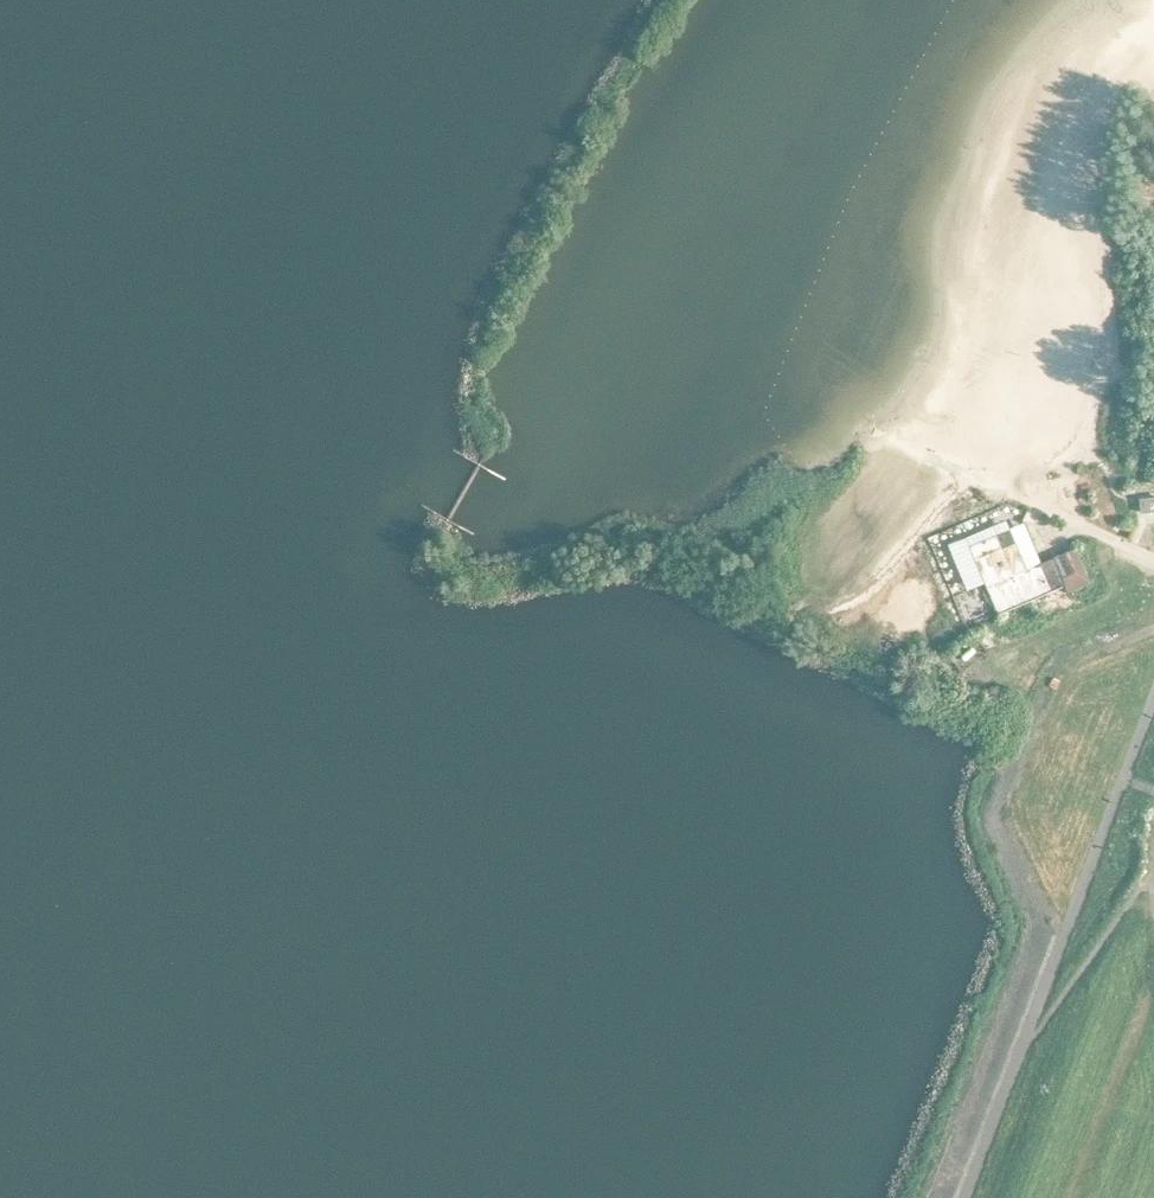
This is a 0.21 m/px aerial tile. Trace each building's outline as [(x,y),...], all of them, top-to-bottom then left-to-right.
[(980,558),(990,582),(1009,625),(1075,596),(1072,589),(1085,583),(1076,564),(1037,581),(1025,554),(1012,559),(1007,546),(980,558)]
